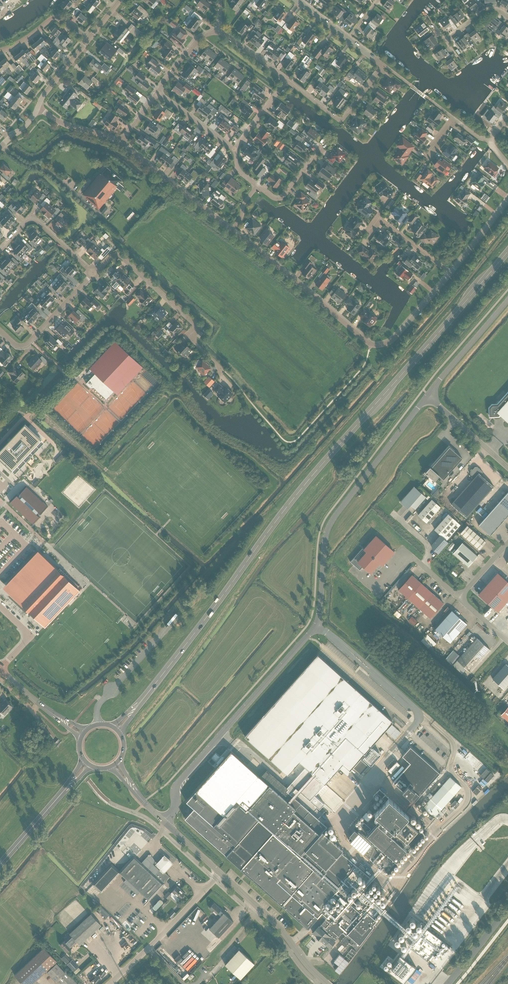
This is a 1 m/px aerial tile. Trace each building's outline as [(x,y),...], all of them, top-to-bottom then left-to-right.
[(76,1),(75,0),(66,0),(61,6),(66,11),(71,6),(74,9),(82,0),(77,0),(76,1)] [(95,8),(85,0),(83,2),(85,4),(84,5),(87,7),(85,9),(90,13),(95,8)] [(199,2),(197,5),(201,8),(201,9),(205,11),(210,5),(205,1),(205,0),(197,0),(199,2)] [(243,0),(232,0),(231,2),(232,3),(229,6),(236,11),(237,11),(238,11),(239,10),(239,9),(239,8),(238,7),(244,0),(243,0)] [(258,1),(256,0),(252,5),(256,8),(258,6),(261,9),(268,1),(267,0),(259,0),(258,1)] [(394,0),(386,0),(385,1),(386,2),(383,6),(389,10),(395,3),(393,2),(394,0)] [(464,3),(468,7),(469,6),(471,9),(470,10),(472,12),(475,10),(474,9),(476,8),(475,7),(477,5),(479,7),(481,5),(477,0),(475,0),(474,1),(473,0),(462,0),(464,3)] [(499,1),(500,2),(506,5),(505,8),(507,9),(507,0),(499,0),(499,1)] [(137,9),(136,8),(131,14),(138,20),(140,17),(142,19),(143,19),(144,17),(145,18),(146,17),(149,14),(140,5),(137,9)] [(331,12),(341,19),(345,15),(347,12),(338,5),(337,7),(336,6),(331,12)] [(74,12),(72,14),(75,16),(76,14),(79,15),(76,18),(82,23),(87,18),(81,13),(82,12),(80,10),(77,8),(76,9),(76,8),(73,11),(74,12)] [(286,14),(280,10),(275,17),(278,20),(276,23),(282,27),(285,22),(282,19),(286,14)] [(341,19),(341,20),(343,22),(345,20),(350,24),(352,22),(353,23),(355,23),(357,20),(357,18),(356,17),(350,13),(348,11),(347,12),(345,15),(341,19)] [(449,17),(450,19),(453,23),(455,25),(457,23),(457,22),(464,16),(460,11),(452,16),(451,15),(449,17)] [(192,20),(191,19),(190,19),(187,23),(187,25),(188,25),(187,26),(194,31),(201,21),(198,19),(200,16),(194,12),(191,16),(194,18),(192,20)] [(371,22),(369,24),(375,28),(377,26),(383,18),(377,14),(371,22)] [(453,23),(450,19),(448,21),(445,17),(439,21),(445,29),(451,25),(453,23)] [(493,18),(487,26),(489,27),(492,29),(493,30),(493,31),(495,32),(498,28),(502,22),(500,20),(498,22),(493,18)] [(178,24),(173,19),(169,23),(169,24),(175,28),(178,24)] [(286,23),(282,27),(287,31),(291,34),(293,31),(298,23),(293,19),(289,24),(286,23)] [(249,31),(253,26),(249,23),(247,26),(242,22),(236,30),(242,35),(246,29),(249,31)] [(422,22),(413,29),(419,37),(422,34),(424,37),(431,32),(428,27),(427,28),(422,22)] [(495,32),(499,35),(502,35),(505,38),(507,36),(507,37),(507,36),(507,28),(507,27),(507,26),(502,22),(498,28),(495,32)] [(363,31),(365,33),(364,33),(372,39),(376,33),(373,31),(375,28),(369,24),(369,23),(368,24),(369,24),(363,31)] [(128,30),(136,37),(141,31),(132,24),(128,29),(123,25),(119,31),(119,32),(117,30),(113,36),(115,37),(114,37),(119,42),(128,30)] [(56,27),(51,33),(57,37),(55,39),(57,41),(61,36),(59,34),(61,32),(56,27)] [(184,39),(187,34),(180,28),(176,33),(175,32),(170,39),(180,46),(185,40),(184,39)] [(248,36),(251,39),(249,41),(254,45),(262,34),(257,31),(256,32),(253,30),(248,36)] [(481,38),(475,30),(467,36),(470,40),(472,39),(475,42),(481,38)] [(301,37),(297,43),(300,45),(303,41),(309,46),(316,37),(309,32),(307,35),(304,39),(301,37)] [(427,39),(422,42),(428,50),(437,43),(435,40),(437,38),(435,36),(433,37),(432,35),(433,34),(431,32),(425,36),(427,39)] [(57,41),(54,44),(57,46),(60,43),(59,43),(60,42),(66,46),(71,40),(65,35),(64,36),(62,34),(61,36),(57,41)] [(470,40),(467,36),(465,35),(463,36),(464,37),(456,43),(462,51),(466,47),(465,45),(467,43),(469,46),(472,44),(470,40)] [(262,39),(260,37),(254,45),(259,48),(260,46),(264,48),(270,40),(264,36),(262,39)] [(42,37),(37,42),(44,51),(47,49),(50,47),(54,44),(48,37),(45,41),(42,37)] [(171,57),(175,52),(170,49),(172,45),(167,41),(162,47),(166,50),(162,55),(169,61),(172,57),(171,57)] [(37,42),(31,46),(36,52),(40,48),(41,50),(40,51),(42,53),(44,51),(37,42)] [(109,60),(117,51),(107,43),(99,52),(109,60)] [(271,57),(276,50),(274,48),(275,46),(270,43),(265,49),(268,51),(266,54),(271,57)] [(54,44),(50,47),(54,50),(50,55),(55,59),(60,53),(57,51),(58,49),(59,50),(60,49),(59,48),(57,46),(54,44)] [(333,50),(326,44),(322,50),(318,47),(312,55),(317,59),(321,53),(327,57),(330,53),(330,54),(333,50)] [(276,50),(271,57),(275,61),(277,58),(280,60),(285,53),(278,47),(276,50)] [(206,59),(212,51),(207,48),(201,56),(201,55),(199,57),(202,59),(203,57),(206,59)] [(21,52),(19,54),(24,60),(25,61),(26,60),(27,61),(28,60),(26,58),(28,56),(28,57),(32,54),(30,52),(28,49),(25,52),(24,50),(23,50),(23,49),(20,51),(21,52)] [(435,55),(439,60),(442,58),(444,60),(450,56),(448,53),(447,54),(442,49),(435,55)] [(217,55),(212,51),(206,59),(208,62),(207,63),(209,65),(211,63),(217,55)] [(288,71),(294,63),(291,60),(294,55),(289,52),(285,57),(288,59),(282,66),(288,71)] [(19,54),(14,58),(18,63),(21,61),(23,64),(24,63),(27,67),(28,66),(24,60),(19,54)] [(46,58),(41,54),(38,59),(41,62),(38,66),(41,68),(45,71),(50,65),(45,62),(43,60),(46,58)] [(342,68),(348,61),(342,56),(338,61),(335,59),(331,64),(336,67),(338,65),(342,68)] [(457,66),(451,58),(452,58),(450,56),(444,60),(451,70),(457,66)] [(5,58),(0,62),(5,68),(10,74),(12,73),(8,68),(9,67),(7,66),(10,64),(5,58)] [(156,77),(161,70),(156,66),(158,63),(152,58),(148,64),(151,66),(148,70),(152,73),(152,74),(156,77)] [(219,70),(226,62),(221,58),(215,66),(213,68),(216,69),(217,68),(219,70)] [(93,59),(88,65),(97,72),(102,66),(93,59)] [(0,63),(0,74),(1,72),(1,71),(0,72),(3,70),(4,71),(5,70),(9,75),(10,74),(5,68),(0,62),(0,63)] [(230,66),(226,62),(219,70),(222,72),(221,73),(223,75),(225,73),(230,66)] [(303,82),(310,74),(305,70),(308,66),(303,62),(298,69),(302,71),(297,77),(303,82)] [(191,65),(187,70),(195,75),(197,72),(200,74),(203,69),(198,66),(196,69),(191,65)] [(361,84),(367,76),(364,73),(358,69),(356,71),(352,68),(346,76),(350,79),(352,77),(355,80),(355,79),(361,84)] [(233,80),(239,72),(234,69),(228,76),(227,78),(229,80),(230,78),(233,80)] [(187,70),(184,74),(186,76),(184,79),(192,85),(195,80),(193,78),(195,75),(187,70)] [(36,83),(41,77),(36,73),(35,73),(33,71),(30,73),(33,76),(30,79),(36,83)] [(145,78),(139,72),(135,78),(140,81),(137,85),(145,91),(150,85),(143,80),(145,78)] [(244,76),(239,72),(233,80),(236,82),(235,84),(237,86),(238,84),(244,76)] [(23,77),(21,74),(15,80),(18,83),(23,77)] [(90,81),(85,76),(79,83),(87,89),(92,82),(94,81),(97,83),(99,81),(94,77),(92,79),(90,81)] [(319,93),(325,85),(322,83),(324,81),(320,77),(316,82),(318,84),(314,89),(319,93)] [(398,89),(402,84),(395,79),(393,82),(388,79),(382,87),(390,93),(394,86),(398,89)] [(22,85),(19,88),(22,90),(27,94),(32,88),(27,84),(24,82),(22,85)] [(184,86),(178,82),(172,90),(176,93),(177,92),(181,95),(184,90),(188,93),(192,88),(186,84),(184,86)] [(135,91),(128,85),(124,90),(130,95),(127,98),(135,104),(140,98),(133,93),(135,91)] [(252,96),(251,99),(254,101),(257,98),(260,101),(265,95),(263,94),(260,92),(258,91),(260,88),(255,85),(252,89),(255,91),(252,95),(253,95),(252,96)] [(328,88),(325,85),(319,93),(324,97),(328,91),(330,93),(334,88),(330,85),(328,88)] [(338,97),(333,104),(339,109),(346,100),(342,97),(346,92),(340,88),(335,95),(338,97)] [(77,110),(82,104),(75,98),(77,95),(70,89),(66,94),(67,94),(59,103),(66,108),(71,103),(75,106),(74,107),(77,110)] [(386,95),(379,90),(376,93),(378,94),(373,100),(381,106),(386,100),(384,98),(386,95)] [(8,92),(6,94),(18,104),(22,99),(17,95),(15,97),(8,92)] [(18,104),(6,94),(4,97),(11,102),(9,105),(14,109),(18,104)] [(196,111),(201,114),(207,107),(204,105),(206,102),(201,98),(197,103),(201,105),(196,111)] [(116,111),(125,117),(129,110),(123,106),(125,103),(119,99),(116,104),(120,106),(116,111)] [(248,117),(253,111),(247,106),(249,103),(243,99),(240,104),(244,107),(241,111),(246,114),(245,115),(248,117)] [(493,106),(491,109),(499,115),(501,113),(507,105),(501,101),(495,108),(493,106)] [(290,110),(281,103),(276,110),(277,110),(275,114),(280,117),(282,114),(285,116),(290,110)] [(372,107),(368,104),(365,108),(366,109),(363,113),(370,118),(376,111),(372,108),(372,107)] [(207,107),(201,114),(206,118),(210,113),(213,115),(217,110),(212,106),(210,109),(207,107)] [(164,112),(159,109),(154,117),(159,121),(164,115),(169,119),(173,113),(166,109),(164,112)] [(489,111),(484,117),(485,117),(485,119),(490,123),(491,122),(492,122),(496,117),(497,118),(498,118),(500,115),(499,115),(491,109),(489,111)] [(436,128),(441,121),(439,120),(439,118),(441,115),(436,111),(432,116),(429,116),(428,118),(428,120),(428,121),(436,128)] [(104,124),(114,130),(118,124),(115,122),(118,117),(112,114),(109,118),(104,124)] [(221,114),(218,119),(223,122),(219,128),(222,130),(228,123),(230,120),(221,114)] [(277,123),(270,118),(265,125),(269,128),(270,127),(274,131),(277,126),(281,129),(285,124),(279,120),(277,123)] [(366,123),(360,119),(358,121),(356,120),(350,127),(355,131),(358,133),(359,131),(359,130),(363,125),(363,126),(366,123)] [(228,123),(222,130),(227,134),(231,129),(235,132),(238,127),(230,120),(228,123)] [(289,121),(286,124),(291,128),(295,124),(290,120),(289,121)] [(155,126),(150,123),(146,129),(153,134),(157,129),(160,132),(163,128),(157,123),(155,126)] [(181,133),(184,135),(190,128),(185,124),(183,127),(180,124),(175,131),(180,135),(181,133)] [(190,128),(184,135),(186,137),(185,139),(190,142),(195,136),(192,134),(194,131),(190,128)] [(308,132),(305,130),(304,130),(300,135),(309,141),(312,138),(314,140),(318,134),(313,130),(314,129),(313,129),(311,128),(308,132)] [(422,144),(426,138),(424,137),(427,133),(422,129),(419,133),(417,132),(417,133),(415,133),(415,134),(414,135),(414,136),(413,137),(422,144)] [(269,134),(264,130),(261,135),(258,133),(254,140),(262,146),(267,140),(265,138),(269,134)] [(454,139),(462,145),(465,142),(470,146),(474,140),(467,136),(465,139),(458,133),(454,139)] [(145,138),(141,136),(137,141),(142,144),(142,147),(146,146),(146,145),(147,143),(152,147),(156,142),(147,135),(145,138)] [(296,138),(299,141),(295,147),(302,153),(302,152),(304,151),(304,150),(304,148),(304,149),(304,148),(304,147),(305,148),(306,146),(301,142),(303,139),(298,135),(296,138)] [(413,147),(403,138),(397,145),(403,150),(399,154),(398,153),(394,158),(402,164),(408,157),(406,156),(413,147)] [(201,148),(204,150),(209,143),(205,140),(203,142),(200,140),(194,147),(199,151),(201,148)] [(209,143),(204,150),(206,152),(205,154),(210,158),(215,151),(212,149),(214,147),(209,143)] [(256,154),(259,150),(253,146),(250,150),(248,148),(243,154),(253,162),(258,155),(256,154)] [(346,154),(344,152),(343,153),(341,151),(343,149),(340,146),(338,149),(337,148),(332,155),(331,154),(327,159),(332,162),(335,159),(339,162),(343,157),(346,154)] [(447,148),(443,153),(451,160),(452,160),(454,161),(457,156),(455,155),(456,154),(454,153),(457,150),(452,146),(450,150),(447,148)] [(159,153),(162,155),(158,160),(163,164),(169,157),(171,154),(163,148),(159,153)] [(286,153),(285,154),(288,157),(286,161),(293,166),(298,160),(295,158),(297,156),(294,154),(289,150),(286,153)] [(172,159),(169,157),(163,164),(168,168),(172,162),(175,165),(179,160),(174,156),(172,159)] [(226,160),(221,156),(217,161),(214,158),(212,161),(209,165),(214,168),(217,165),(220,168),(226,160)] [(253,167),(256,170),(254,173),(260,177),(264,172),(267,174),(271,168),(268,166),(268,167),(265,165),(263,163),(265,161),(263,159),(261,158),(261,157),(253,167)] [(444,175),(451,166),(446,161),(444,164),(438,160),(434,165),(438,168),(437,169),(444,175)] [(323,167),(318,173),(319,174),(320,175),(328,181),(332,175),(333,176),(337,171),(325,162),(321,166),(323,167)] [(495,173),(498,168),(489,162),(484,169),(495,177),(497,174),(495,173)] [(0,169),(3,172),(5,174),(3,176),(8,180),(10,178),(7,175),(11,171),(6,166),(6,165),(3,163),(1,166),(2,167),(0,169)] [(177,176),(182,180),(188,173),(185,170),(187,168),(182,164),(178,169),(181,171),(177,176)] [(122,180),(107,168),(101,175),(100,174),(83,194),(87,198),(87,199),(99,209),(117,188),(116,187),(122,180)] [(432,173),(428,169),(422,176),(421,176),(422,175),(418,173),(415,177),(418,180),(419,178),(432,188),(438,180),(431,174),(432,173)] [(190,175),(188,173),(182,180),(187,184),(191,178),(194,181),(199,174),(194,170),(190,175)] [(276,188),(282,180),(276,176),(276,177),(271,174),(267,179),(271,183),(270,184),(276,188)] [(477,178),(476,178),(472,183),(480,189),(484,184),(481,182),(484,178),(479,175),(477,178)] [(235,181),(231,178),(228,182),(225,180),(221,185),(224,188),(225,186),(234,193),(240,186),(234,182),(235,181)] [(311,180),(306,186),(307,187),(306,188),(308,190),(309,189),(312,191),(309,194),(315,198),(317,195),(315,194),(319,188),(321,190),(325,186),(318,181),(316,184),(311,180)] [(199,187),(200,193),(203,192),(203,194),(204,195),(203,196),(206,198),(206,199),(211,193),(209,191),(208,182),(203,183),(201,182),(201,181),(197,186),(198,186),(199,187)] [(386,196),(390,198),(393,191),(389,190),(389,189),(385,183),(376,190),(381,196),(383,194),(386,196)] [(217,193),(211,201),(219,207),(219,208),(220,208),(221,209),(221,208),(222,208),(223,208),(223,207),(224,207),(224,206),(224,205),(224,204),(223,204),(223,203),(222,203),(223,201),(221,199),(224,196),(221,194),(222,193),(216,189),(214,191),(217,193)] [(466,199),(470,194),(465,190),(461,195),(459,194),(455,200),(458,203),(459,202),(463,206),(467,200),(466,199)] [(40,202),(46,196),(43,193),(42,195),(37,191),(35,193),(34,192),(30,195),(32,196),(30,198),(35,203),(38,200),(40,202)] [(310,200),(306,197),(306,196),(301,193),(297,198),(300,200),(296,204),(300,208),(301,210),(305,209),(306,207),(309,203),(308,202),(310,200)] [(40,210),(45,214),(52,206),(49,204),(50,201),(47,198),(41,204),(43,207),(40,210)] [(367,199),(365,198),(362,203),(363,204),(358,210),(368,217),(373,211),(368,207),(371,202),(367,199)] [(12,203),(8,208),(14,213),(16,211),(17,211),(21,214),(26,208),(23,205),(22,206),(18,203),(15,206),(12,203)] [(52,206),(45,214),(49,218),(52,215),(54,217),(61,210),(58,208),(57,208),(56,207),(54,209),(52,206)] [(396,217),(394,218),(400,223),(407,214),(401,209),(400,211),(396,208),(391,213),(396,217)] [(6,215),(4,217),(11,224),(15,220),(12,217),(11,216),(11,215),(13,213),(8,209),(4,213),(6,215)] [(128,220),(134,213),(131,210),(125,217),(128,220)] [(65,224),(66,222),(62,217),(64,215),(61,212),(55,219),(57,222),(54,225),(59,229),(61,227),(62,229),(66,225),(65,224)] [(414,213),(408,221),(412,225),(413,223),(415,225),(412,230),(415,232),(414,234),(419,238),(423,232),(422,231),(424,228),(425,228),(417,222),(415,221),(419,216),(414,213)] [(1,227),(2,225),(3,225),(7,229),(11,224),(4,217),(2,216),(0,218),(0,226),(1,227)] [(351,223),(349,224),(348,224),(347,224),(346,225),(346,226),(346,227),(347,228),(345,230),(347,231),(346,233),(351,236),(352,235),(354,236),(359,229),(358,228),(362,222),(357,218),(352,224),(351,223)] [(252,219),(245,228),(254,235),(262,226),(252,219)] [(267,227),(260,237),(262,239),(261,240),(266,244),(265,244),(267,246),(269,243),(274,236),(268,232),(270,229),(267,227)] [(30,242),(36,248),(38,245),(37,243),(41,239),(37,235),(38,233),(35,230),(29,237),(32,240),(30,242)] [(420,239),(425,243),(427,240),(430,242),(430,243),(433,245),(435,242),(434,241),(437,239),(439,236),(436,234),(436,235),(431,231),(427,236),(424,234),(420,239)] [(390,236),(385,232),(383,235),(381,233),(376,239),(384,245),(389,239),(387,239),(390,236)] [(85,248),(91,241),(88,238),(86,241),(81,236),(79,238),(78,237),(75,241),(76,242),(74,244),(79,248),(82,245),(85,248)] [(87,251),(91,255),(98,248),(96,245),(97,244),(93,240),(86,248),(88,250),(87,251)] [(17,246),(25,253),(27,250),(29,252),(33,248),(27,242),(25,245),(21,242),(17,246)] [(282,257),(289,248),(282,242),(281,245),(277,242),(272,247),(275,250),(275,249),(277,251),(276,252),(275,252),(282,257)] [(21,257),(25,253),(17,246),(13,250),(17,253),(14,256),(21,262),(24,259),(21,257)] [(91,255),(96,259),(98,256),(102,259),(110,250),(107,247),(105,250),(104,250),(102,248),(101,250),(98,248),(91,255)] [(370,252),(363,247),(358,252),(365,257),(365,258),(364,258),(372,263),(379,254),(371,249),(372,249),(370,252)] [(417,258),(414,256),(412,259),(409,257),(404,262),(410,267),(412,265),(417,269),(422,263),(417,259),(417,258)] [(3,261),(11,268),(15,264),(17,266),(19,263),(13,257),(11,260),(7,257),(3,261)] [(317,270),(310,266),(312,263),(308,260),(303,266),(306,268),(302,273),(306,277),(306,276),(309,278),(313,273),(314,274),(317,270)] [(11,268),(3,261),(0,265),(0,266),(3,268),(0,271),(6,277),(9,274),(11,272),(9,270),(11,268)] [(72,277),(78,271),(75,268),(73,269),(69,265),(66,268),(64,266),(60,271),(66,277),(69,274),(72,277)] [(329,269),(326,266),(321,271),(325,275),(329,269)] [(399,276),(402,279),(402,278),(404,276),(409,280),(408,280),(413,275),(412,275),(408,272),(408,271),(402,266),(402,267),(398,272),(397,272),(396,273),(396,274),(396,275),(397,276),(399,276)] [(109,275),(114,269),(112,267),(106,273),(109,275)] [(116,270),(110,277),(113,280),(114,278),(116,280),(115,281),(117,282),(112,287),(115,289),(120,285),(122,283),(127,277),(127,276),(127,275),(125,274),(124,274),(123,273),(120,276),(118,274),(119,273),(116,270)] [(56,282),(64,289),(68,285),(65,282),(67,279),(61,273),(56,277),(59,280),(56,282)] [(330,280),(323,275),(316,285),(322,290),(330,280)] [(122,283),(120,285),(124,289),(125,288),(127,290),(125,292),(129,295),(136,288),(132,284),(131,286),(129,284),(132,281),(130,280),(130,278),(129,277),(128,277),(127,277),(122,283)] [(60,294),(64,289),(56,282),(54,285),(52,283),(48,287),(54,293),(57,291),(60,294)] [(101,287),(100,286),(95,291),(99,295),(98,295),(102,298),(107,293),(106,292),(110,288),(105,283),(101,287)] [(417,288),(412,285),(408,291),(412,294),(417,288)] [(334,287),(329,293),(333,295),(331,297),(338,302),(341,299),(342,299),(343,299),(346,294),(338,288),(337,289),(334,287)] [(43,297),(50,304),(54,300),(51,297),(53,295),(47,289),(43,293),(45,295),(43,297)] [(140,301),(145,306),(149,302),(152,299),(146,293),(145,295),(143,293),(140,290),(136,295),(140,300),(140,301)] [(46,309),(50,304),(43,297),(40,300),(38,298),(34,303),(41,308),(43,306),(46,309)] [(91,302),(86,297),(81,303),(88,310),(92,305),(95,308),(99,305),(94,300),(91,302)] [(354,301),(349,298),(345,303),(350,306),(348,309),(347,309),(354,314),(361,306),(354,301)] [(29,312),(36,319),(40,315),(37,312),(39,309),(32,302),(28,307),(31,310),(29,312)] [(160,321),(167,313),(161,308),(159,310),(157,309),(156,311),(154,309),(157,305),(157,304),(148,314),(153,319),(156,317),(160,321)] [(75,313),(73,311),(68,317),(75,323),(79,320),(81,322),(83,322),(87,317),(78,309),(75,313)] [(359,315),(363,318),(364,318),(365,319),(363,321),(363,320),(362,321),(370,326),(377,318),(369,312),(368,313),(364,310),(359,315)] [(36,319),(29,312),(26,315),(24,313),(22,314),(23,315),(21,318),(27,323),(29,321),(32,324),(36,319)] [(17,317),(16,319),(16,318),(13,321),(13,322),(15,324),(12,326),(17,330),(16,332),(19,335),(25,329),(21,326),(24,323),(17,317)] [(174,336),(182,328),(176,322),(173,325),(171,326),(168,323),(163,328),(169,334),(170,332),(174,336)] [(66,323),(63,326),(61,324),(56,330),(64,337),(67,333),(69,336),(71,336),(75,331),(66,323)] [(50,336),(45,342),(53,349),(58,343),(61,345),(63,343),(58,339),(56,341),(50,336)] [(143,367),(116,341),(90,369),(95,374),(86,384),(91,388),(93,386),(107,399),(114,391),(117,394),(143,367)] [(193,351),(187,346),(185,348),(180,343),(175,349),(178,352),(179,351),(181,353),(180,353),(185,357),(190,353),(193,351)] [(7,353),(6,354),(5,353),(2,350),(0,352),(0,358),(1,359),(0,360),(0,361),(0,364),(1,366),(3,366),(4,364),(5,366),(13,358),(7,353)] [(40,364),(42,361),(45,364),(48,361),(42,356),(40,359),(35,355),(32,358),(33,359),(28,364),(34,370),(37,367),(38,367),(41,364),(40,364)] [(203,361),(202,362),(199,359),(194,364),(197,366),(196,367),(200,370),(199,371),(202,374),(204,374),(205,375),(211,368),(208,366),(209,365),(206,363),(203,361)] [(25,374),(19,369),(18,371),(13,367),(8,372),(13,376),(11,378),(17,383),(25,374)] [(225,389),(219,383),(213,390),(219,395),(218,396),(225,403),(227,401),(231,397),(234,394),(226,387),(225,389)] [(507,422),(507,392),(497,404),(492,405),(489,408),(489,412),(491,413),(490,414),(492,416),(493,415),(495,416),(499,416),(500,415),(507,422)] [(0,451),(0,459),(12,471),(42,440),(25,424),(26,424),(25,424),(0,451)] [(425,473),(440,486),(436,482),(438,479),(437,478),(439,476),(443,480),(462,458),(449,447),(431,468),(430,467),(425,473)] [(466,518),(494,486),(481,475),(483,474),(483,471),(477,467),(475,467),(470,472),(470,474),(474,478),(451,504),(466,518)] [(90,482),(86,487),(93,493),(97,488),(90,482)] [(48,507),(27,487),(20,494),(18,496),(17,495),(10,502),(33,524),(40,517),(39,515),(41,514),(48,507)] [(414,487),(401,502),(407,508),(411,504),(415,508),(425,497),(414,487)] [(84,489),(80,493),(87,499),(91,495),(84,489)] [(79,494),(75,498),(82,504),(86,500),(79,494)] [(504,497),(499,503),(507,511),(507,501),(504,497)] [(426,522),(440,507),(432,500),(418,515),(426,522)] [(494,508),(505,518),(507,515),(507,511),(499,503),(494,508)] [(494,508),(489,514),(500,524),(505,518),(494,508)] [(440,535),(432,545),(432,548),(438,553),(448,542),(445,539),(446,540),(460,525),(448,514),(435,530),(443,536),(442,537),(440,535)] [(489,514),(484,519),(495,530),(500,524),(489,514)] [(490,535),(495,530),(484,519),(479,525),(490,535)] [(479,549),(486,542),(467,525),(461,533),(479,549)] [(362,548),(350,562),(360,570),(363,567),(370,573),(376,567),(382,572),(388,565),(385,562),(394,552),(376,536),(364,550),(362,548)] [(477,556),(462,543),(453,553),(468,567),(477,556)] [(58,569),(38,551),(7,584),(22,598),(19,602),(45,627),(66,605),(75,596),(76,594),(82,588),(81,588),(78,591),(76,589),(79,586),(60,568),(58,569)] [(485,587),(505,604),(507,600),(507,582),(498,573),(485,587)] [(412,575),(398,590),(430,618),(444,603),(412,575)] [(505,604),(485,587),(479,594),(498,611),(505,604)] [(467,624),(452,610),(435,629),(450,642),(467,624)] [(414,626),(418,621),(412,616),(408,621),(414,626)] [(491,650),(477,638),(471,644),(470,643),(468,646),(469,647),(457,660),(470,672),(491,650)] [(350,770),(393,722),(318,654),(245,736),(288,775),(296,765),(300,761),(325,784),(342,763),(350,770)] [(506,664),(493,679),(504,689),(507,685),(507,666),(506,664)] [(503,697),(497,705),(501,708),(507,701),(503,697)] [(0,704),(0,710),(1,711),(0,712),(0,713),(3,716),(5,715),(8,711),(9,712),(12,708),(11,708),(12,707),(6,700),(2,705),(0,704)] [(439,773),(410,747),(402,756),(410,763),(393,782),(414,801),(439,773)] [(194,808),(185,819),(227,856),(226,856),(231,860),(301,922),(300,922),(301,923),(301,922),(305,925),(304,926),(305,926),(308,929),(321,914),(326,918),(321,924),(321,923),(313,932),(313,933),(317,936),(317,937),(321,940),(326,944),(326,945),(328,947),(330,947),(336,941),(335,940),(342,932),(346,935),(340,942),(342,944),(338,949),(343,953),(348,947),(353,942),(354,943),(356,941),(357,942),(369,928),(359,920),(363,916),(372,925),(377,919),(374,917),(378,912),(380,913),(384,908),(383,907),(376,901),(369,909),(366,905),(370,900),(369,899),(371,897),(372,897),(373,897),(373,896),(374,896),(374,895),(374,894),(373,893),(373,892),(373,893),(374,893),(375,893),(376,893),(377,893),(377,892),(377,891),(377,890),(376,890),(376,889),(377,890),(378,890),(379,890),(380,889),(380,888),(380,887),(379,886),(376,883),(375,883),(375,882),(374,882),(373,882),(372,883),(372,884),(372,885),(372,886),(373,886),(372,887),(372,886),(371,886),(370,886),(369,886),(369,887),(369,888),(369,889),(370,889),(370,890),(369,890),(369,889),(368,889),(367,889),(366,890),(366,891),(366,892),(361,892),(359,890),(363,885),(367,888),(373,881),(357,867),(357,866),(341,852),(343,850),(322,832),(327,827),(321,822),(325,817),(310,804),(306,808),(287,791),(289,789),(270,772),(263,780),(231,751),(196,791),(187,802),(194,808)] [(474,764),(478,760),(469,752),(465,756),(474,764)] [(368,766),(360,759),(353,767),(361,774),(368,766)] [(484,767),(481,771),(482,772),(479,775),(489,784),(495,777),(484,767)] [(445,777),(441,773),(431,784),(435,788),(445,777)] [(450,777),(423,807),(435,817),(461,786),(450,777)] [(476,795),(482,788),(478,785),(472,792),(476,795)] [(409,815),(389,797),(350,841),(388,875),(423,835),(405,819),(409,815)] [(136,857),(134,856),(120,872),(112,865),(94,884),(102,892),(119,873),(120,875),(121,873),(127,879),(124,882),(137,895),(141,891),(145,895),(144,895),(149,900),(164,883),(170,877),(165,873),(165,872),(162,872),(155,866),(153,864),(155,861),(151,855),(148,856),(141,864),(135,858),(136,857)] [(162,859),(155,866),(162,872),(165,872),(165,873),(171,867),(174,864),(165,856),(162,859)] [(185,893),(177,886),(172,892),(180,899),(185,893)] [(160,899),(159,901),(153,907),(156,910),(163,902),(160,899)] [(219,937),(233,921),(224,913),(223,913),(220,910),(221,910),(214,903),(210,908),(216,914),(218,913),(221,916),(209,929),(219,937)] [(107,919),(110,915),(102,908),(98,911),(107,919)] [(72,947),(77,942),(80,945),(101,925),(91,914),(70,933),(71,935),(66,940),(60,945),(64,950),(65,949),(67,952),(72,947)] [(443,940),(427,928),(411,948),(427,960),(443,940)] [(54,958),(44,947),(15,975),(23,983),(33,983),(47,971),(47,972),(55,981),(56,980),(60,983),(78,983),(66,971),(65,972),(57,963),(56,964),(56,963),(57,961),(54,958)] [(239,949),(231,958),(225,965),(240,979),(254,963),(239,949)] [(170,964),(174,959),(165,951),(161,956),(170,964)] [(70,960),(65,954),(61,958),(66,964),(70,960)] [(416,967),(400,954),(388,970),(403,983),(416,967)] [(72,960),(67,964),(73,971),(78,967),(72,960)] [(181,967),(176,971),(183,977),(187,973),(181,967)]
